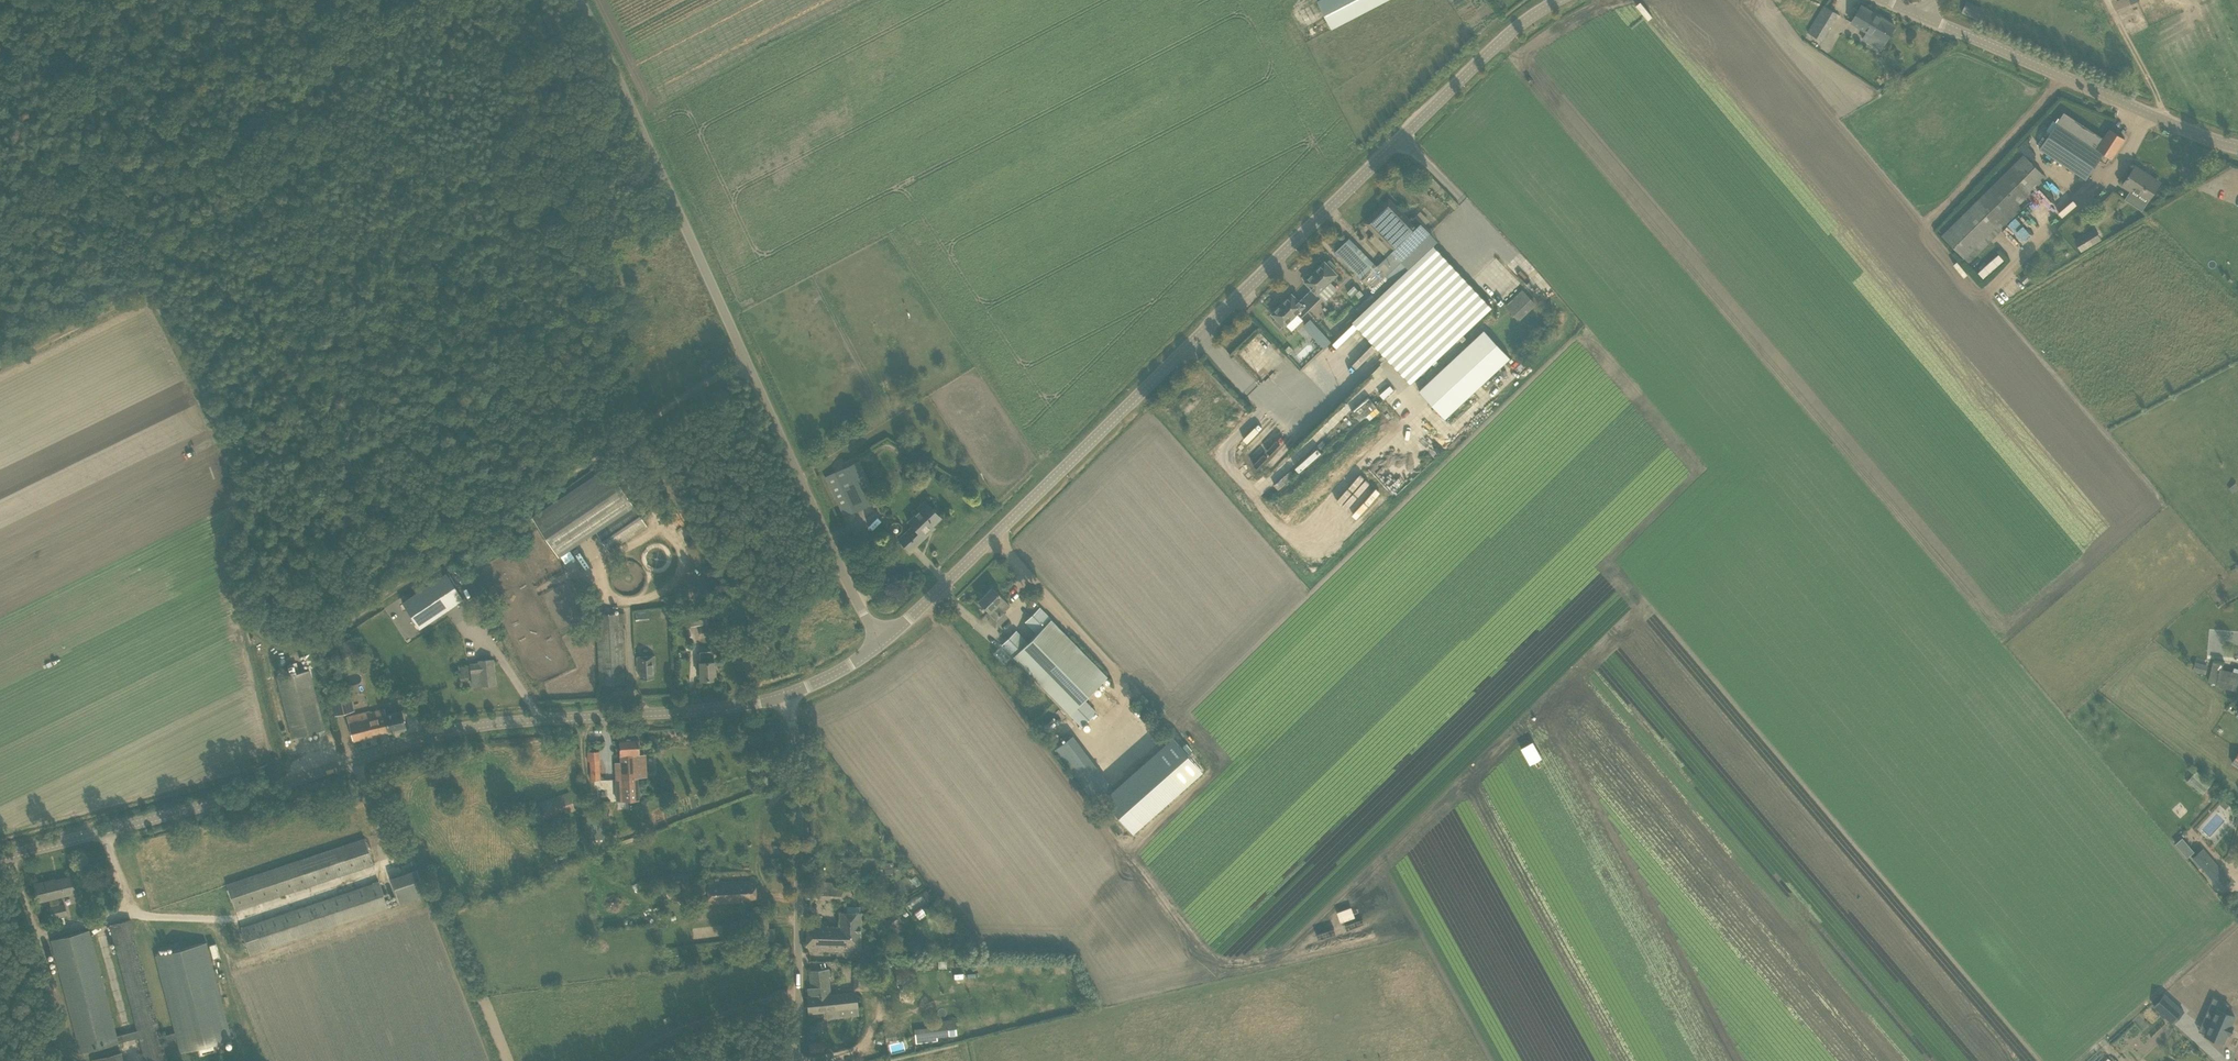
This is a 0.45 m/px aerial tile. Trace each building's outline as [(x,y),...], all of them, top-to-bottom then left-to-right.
[(1318,1),(1333,29),(1388,0),(1320,0),(1318,1)] [(1961,13),(1978,20),(1983,7),(1977,5),(1976,6),(1972,4),(1973,3),(1967,0),(1961,13)] [(1885,42),(1895,25),(1861,5),(1851,22),(1885,42)] [(1825,6),(1809,32),(1822,40),(1837,13),(1825,6)] [(1001,74),(1015,69),(1011,59),(997,65),(1001,74)] [(2095,148),(2103,138),(2094,132),(2064,112),(2040,149),(2086,179),(2103,154),(2095,148)] [(2112,159),(2125,139),(2110,128),(2103,138),(2097,148),(2112,159)] [(1993,230),(2025,198),(2033,190),(2046,177),(2024,155),(1971,208),(1993,230)] [(2149,199),(2159,184),(2143,173),(2144,172),(2135,166),(2122,185),(2131,191),(2133,189),(2149,199)] [(1422,222),(1416,216),(1411,221),(1403,212),(1399,209),(1389,198),(1384,203),(1367,221),(1365,222),(1375,232),(1393,250),(1398,245),(1410,233),(1419,242),(1423,239),(1431,231),(1422,222)] [(1993,230),(1971,208),(1942,236),(1965,259),(1993,230)] [(2081,252),(2102,240),(2095,228),(2074,240),(2081,252)] [(1372,289),(1388,274),(1378,265),(1377,266),(1349,238),(1335,252),(1372,289)] [(1357,308),(1362,313),(1353,321),(1412,383),(1493,307),(1434,245),(1409,268),(1394,283),(1389,278),(1357,308)] [(1999,253),(1979,271),(1984,277),(2005,259),(1999,253)] [(1334,270),(1337,267),(1330,260),(1327,263),(1325,261),(1305,281),(1317,294),(1338,274),(1334,270)] [(2031,278),(2026,273),(2020,279),(2025,284),(2031,278)] [(1348,292),(1352,296),(1358,290),(1354,285),(1348,292)] [(1364,293),(1360,289),(1355,294),(1359,298),(1364,293)] [(1506,306),(1517,318),(1519,321),(1537,304),(1523,289),(1506,306)] [(1284,325),(1285,326),(1298,314),(1301,317),(1309,310),(1292,293),(1272,313),(1277,318),(1274,321),(1281,328),(1284,325)] [(1331,341),(1317,327),(1311,333),(1324,347),(1331,341)] [(1445,419),(1510,358),(1511,358),(1485,330),(1484,331),(1419,391),(1445,419)] [(1360,421),(1377,407),(1369,397),(1352,411),(1360,421)] [(859,460),(835,472),(825,476),(844,516),(854,512),(878,500),(859,460)] [(596,532),(608,551),(647,526),(608,466),(532,516),(558,556),(596,532)] [(941,517),(927,503),(924,500),(916,507),(920,510),(908,521),(913,526),(899,539),(910,551),(930,532),(928,529),(941,517)] [(403,602),(420,628),(463,599),(446,574),(403,602)] [(1010,605),(992,587),(979,600),(990,612),(990,611),(997,618),(1004,612),(1003,612),(1010,605)] [(1096,712),(1084,699),(1093,690),(1107,676),(1039,607),(1025,621),(1033,629),(1036,632),(1027,641),(1016,630),(1001,645),(1082,726),(1096,712)] [(700,636),(726,632),(725,620),(707,623),(706,611),(684,614),(686,627),(699,625),(700,636)] [(621,613),(596,614),(600,684),(624,683),(621,613)] [(2237,640),(2237,631),(2237,622),(2199,620),(2198,638),(2237,640)] [(700,662),(701,679),(716,679),(715,661),(714,661),(714,650),(700,651),(700,662)] [(637,656),(638,666),(640,666),(640,678),(653,678),(653,671),(655,671),(655,656),(637,656)] [(471,664),(471,673),(473,686),(495,684),(493,658),(479,660),(480,663),(471,664)] [(2195,660),(2193,668),(2205,672),(2208,664),(2195,660)] [(2223,666),(2224,662),(2212,660),(2207,682),(2237,689),(2237,685),(2237,669),(2223,666)] [(291,737),(325,730),(311,669),(297,672),(295,663),(289,665),(291,673),(277,676),(291,737)] [(332,701),(336,714),(365,706),(362,693),(332,701)] [(348,717),(354,740),(389,731),(389,732),(406,728),(401,710),(385,714),(384,709),(372,712),(371,710),(348,717)] [(1076,734),(1056,747),(1090,798),(1110,784),(1076,734)] [(1201,766),(1173,734),(1106,793),(1134,825),(1201,766)] [(639,737),(619,738),(620,755),(622,778),(616,778),(617,800),(639,799),(636,754),(639,754),(639,737)] [(599,760),(590,761),(591,780),(600,779),(599,760)] [(340,795),(344,807),(363,800),(359,788),(340,795)] [(569,793),(537,803),(536,803),(540,817),(573,807),(569,793)] [(2229,805),(2224,800),(2220,804),(2225,808),(2229,805)] [(2183,836),(2175,843),(2188,856),(2195,850),(2183,836)] [(235,908),(375,865),(366,837),(227,880),(235,908)] [(2210,856),(2200,865),(2215,882),(2225,873),(2210,856)] [(426,894),(418,867),(392,875),(400,902),(426,894)] [(45,881),(34,884),(39,901),(49,899),(51,907),(53,917),(67,913),(65,904),(60,905),(58,897),(76,892),(72,876),(45,882),(45,881)] [(740,900),(756,899),(755,879),(715,881),(715,885),(707,885),(708,904),(740,902),(740,900)] [(250,954),(388,908),(379,881),(241,927),(250,954)] [(844,897),(843,884),(815,885),(816,898),(844,897)] [(926,913),(921,907),(914,912),(918,919),(926,913)] [(899,911),(894,915),(887,921),(891,927),(897,934),(904,928),(900,923),(902,921),(903,923),(907,920),(899,911)] [(826,922),(806,922),(806,948),(860,949),(860,912),(840,912),(840,929),(826,928),(826,922)] [(175,1032),(161,1036),(162,1041),(177,1037),(180,1052),(199,1047),(201,1053),(214,1049),(213,1044),(232,1039),(207,942),(155,955),(175,1032)] [(879,959),(871,961),(872,969),(881,968),(879,959)] [(869,988),(870,976),(871,976),(871,967),(855,966),(854,981),(853,981),(853,989),(868,990),(868,988),(869,988)] [(896,968),(898,985),(911,984),(909,967),(896,968)] [(836,1008),(838,1008),(839,1015),(836,1016),(837,1016),(848,1015),(847,1008),(858,1006),(856,994),(846,995),(845,993),(830,995),(829,993),(828,983),(827,977),(829,976),(828,969),(809,970),(811,985),(809,985),(810,995),(810,997),(807,997),(809,1012),(836,1009),(836,1008)] [(2173,1023),(2184,1010),(2165,994),(2154,1006),(2173,1023)] [(2209,1017),(2202,1032),(2223,1042),(2227,1033),(2228,1033),(2232,1025),(2230,1025),(2234,1016),(2216,1008),(2212,1018),(2209,1017)] [(669,1015),(662,1019),(665,1024),(671,1020),(669,1015)] [(948,1036),(947,1034),(957,1033),(955,1019),(934,1021),(934,1026),(919,1028),(921,1041),(936,1039),(936,1038),(948,1036)] [(900,1039),(898,1025),(884,1027),(886,1041),(900,1039)] [(809,1052),(824,1051),(824,1041),(809,1042),(809,1052)] [(121,1053),(90,1060),(123,1060),(121,1053)]
